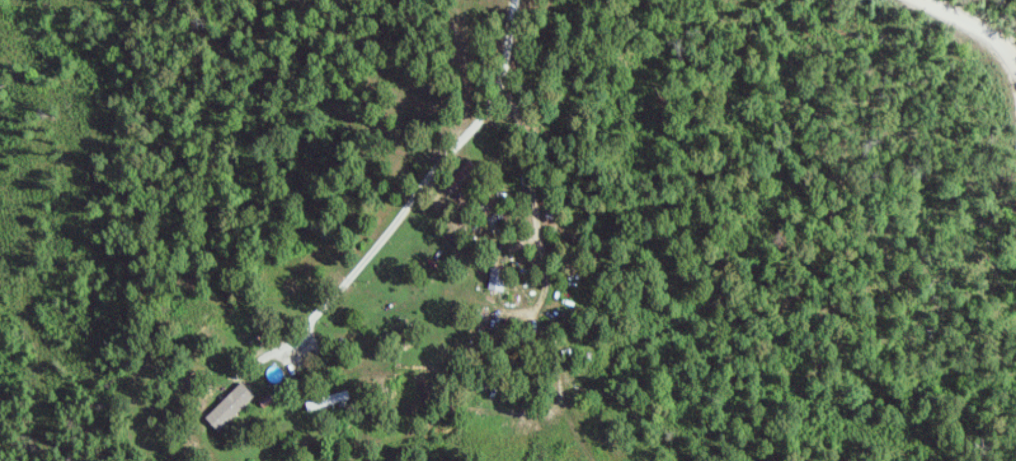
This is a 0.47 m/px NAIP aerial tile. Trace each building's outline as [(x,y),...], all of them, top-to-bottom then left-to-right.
[(501,270),(494,268),(491,281),(498,283),(501,270)] [(257,397),(244,383),(207,418),(221,432),(257,397)]
